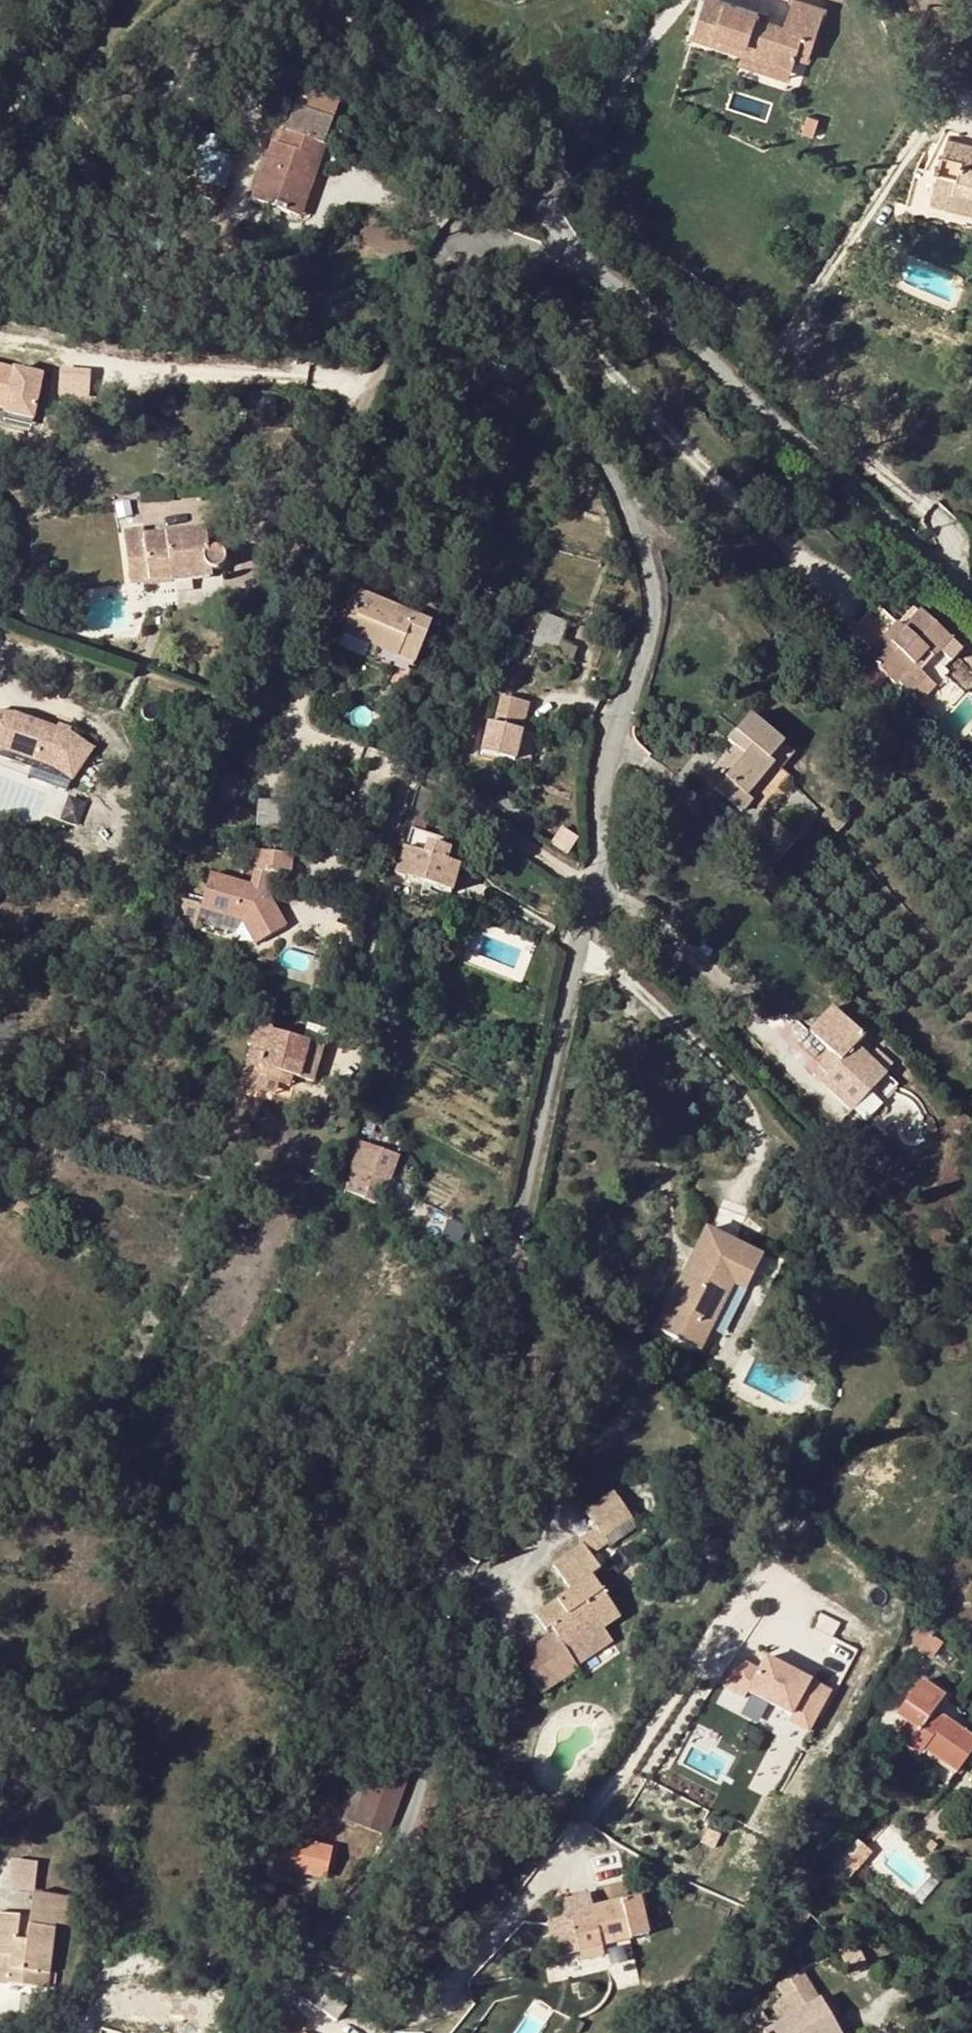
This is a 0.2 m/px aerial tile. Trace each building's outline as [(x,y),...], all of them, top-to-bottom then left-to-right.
[(714,55),(715,48),(660,41),(655,85),(709,91),(759,97),(761,84),(772,85),(779,32),(746,29),(742,58),(725,56),(714,55)] [(725,56),(725,49),(715,48),(714,55),(725,56)] [(708,102),(758,107),(759,97),(709,91),(708,102)] [(272,143),(253,199),(293,214),(312,157),(322,161),(326,149),(285,133),(280,146),(272,143)] [(949,213),(971,219),(971,157),(969,156),(970,154),(924,141),(916,173),(937,178),(930,203),(950,208),(949,213)] [(192,188),(223,188),(224,150),(193,149),(192,188)] [(312,157),(293,214),(302,217),(322,161),(312,157)] [(937,178),(916,173),(908,202),(949,213),(950,208),(930,203),(937,178)] [(29,416),(39,371),(0,362),(0,410),(29,416)] [(125,532),(131,585),(171,580),(171,582),(211,578),(211,570),(213,571),(216,571),(219,570),(222,569),(225,567),(227,564),(227,561),(228,558),(227,555),(225,552),(223,550),(220,548),(217,547),(214,547),(211,548),(208,549),(206,530),(145,537),(144,530),(125,532)] [(361,595),(344,636),(415,665),(437,610),(415,600),(409,614),(361,595)] [(867,659),(897,687),(916,668),(921,672),(949,640),(920,613),(891,644),(885,639),(867,659)] [(875,691),(887,678),(867,659),(854,672),(875,691)] [(494,727),(488,725),(481,752),(528,763),(534,736),(522,733),(529,707),(501,700),(494,727)] [(704,782),(707,784),(725,798),(743,814),(752,803),(746,797),(773,764),(769,762),(783,745),(750,717),(729,743),(737,750),(730,759),(726,756),(704,782)] [(14,728),(11,767),(92,797),(116,765),(96,752),(36,729),(14,728)] [(715,810),(725,798),(707,784),(699,795),(715,810)] [(446,861),(442,852),(445,841),(422,833),(424,823),(415,820),(397,878),(452,895),(461,866),(455,865),(446,861)] [(455,865),(460,846),(445,841),(442,852),(446,861),(455,865)] [(259,856),(256,876),(271,877),(291,880),(294,860),(259,856)] [(266,894),(271,877),(256,876),(252,890),(266,894)] [(286,931),(266,894),(211,878),(202,912),(242,924),(256,948),(286,931)] [(817,1068),(827,1078),(822,1084),(851,1113),(870,1094),(880,1104),(894,1088),(886,1079),(888,1077),(886,1074),(891,1068),(877,1053),(870,1059),(858,1048),(865,1040),(833,1009),(810,1033),(831,1054),(817,1068)] [(278,1086),(283,1087),(285,1076),(293,1078),(313,1083),(323,1048),(271,1034),(273,1025),(254,1020),(246,1046),(250,1047),(242,1075),(278,1086)] [(827,1078),(817,1068),(812,1074),(822,1084),(827,1078)] [(278,1086),(242,1075),(240,1085),(276,1095),(278,1086)] [(293,1078),(285,1076),(283,1087),(290,1089),(293,1078)] [(826,1109),(836,1099),(822,1084),(811,1094),(826,1109)] [(833,1145),(838,1151),(844,1146),(839,1140),(833,1145)] [(368,1147),(349,1195),(363,1202),(383,1153),(368,1147)] [(658,1328),(701,1350),(734,1286),(745,1292),(762,1258),(709,1230),(658,1328)] [(614,1493),(585,1513),(596,1529),(603,1538),(605,1537),(631,1519),(614,1493)] [(605,1537),(609,1543),(612,1546),(639,1529),(631,1519),(605,1537)] [(605,1537),(603,1538),(596,1529),(578,1541),(581,1545),(582,1545),(591,1556),(609,1543),(605,1537)] [(582,1545),(581,1545),(551,1566),(568,1592),(534,1616),(544,1633),(550,1629),(559,1641),(592,1618),(598,1626),(601,1631),(620,1618),(590,1577),(599,1570),(591,1556),(582,1545)] [(644,1582),(646,1564),(634,1562),(631,1579),(644,1582)] [(818,1612),(810,1625),(830,1637),(838,1623),(818,1612)] [(559,1641),(564,1650),(598,1626),(592,1618),(559,1641)] [(918,1650),(929,1637),(920,1630),(909,1643),(918,1650)] [(929,1637),(918,1650),(931,1660),(941,1646),(929,1637)] [(757,1666),(733,1653),(718,1679),(742,1692),(745,1687),(791,1713),(788,1718),(806,1728),(828,1687),(765,1652),(757,1666)] [(895,1716),(906,1724),(895,1740),(918,1757),(923,1751),(955,1773),(971,1748),(971,1739),(936,1713),(943,1701),(918,1683),(895,1716)] [(397,1752),(395,1765),(405,1767),(407,1754),(397,1752)] [(360,1809),(375,1769),(363,1765),(349,1806),(360,1809)] [(375,1769),(360,1809),(349,1806),(344,1821),(387,1835),(406,1780),(375,1769)] [(282,1839),(276,1868),(324,1880),(330,1851),(282,1839)] [(9,1890),(35,1888),(33,1857),(7,1859),(9,1890)] [(74,1900),(33,1894),(30,1920),(57,1924),(71,1925),(74,1900)] [(548,1922),(556,1955),(579,1950),(647,1935),(639,1898),(591,1908),(590,1895),(563,1900),(548,1922)] [(18,1928),(19,1919),(2,1917),(0,1931),(0,1956),(11,1957),(10,1969),(50,1973),(56,1933),(29,1929),(27,1942),(18,1940),(18,1928)] [(57,1924),(30,1920),(29,1929),(56,1933),(57,1924)] [(27,1942),(29,1929),(18,1928),(18,1940),(27,1942)] [(602,1957),(600,1946),(579,1950),(581,1961),(602,1957)] [(8,1983),(10,1969),(11,1957),(0,1956),(0,1983),(8,1983)] [(8,1983),(48,1987),(50,1973),(10,1969),(8,1983)] [(776,1989),(782,2000),(802,1989),(796,1978),(776,1989)] [(769,2027),(775,2032),(831,2032),(813,2002),(804,1987),(802,1989),(782,2000),(790,2014),(776,2022),(769,2027)] [(330,2020),(339,2003),(316,1991),(306,2007),(330,2020)] [(776,2022),(790,2014),(782,2000),(768,2008),(776,2022)] [(376,2024),(366,2017),(354,2032),(369,2032),(376,2024)]
